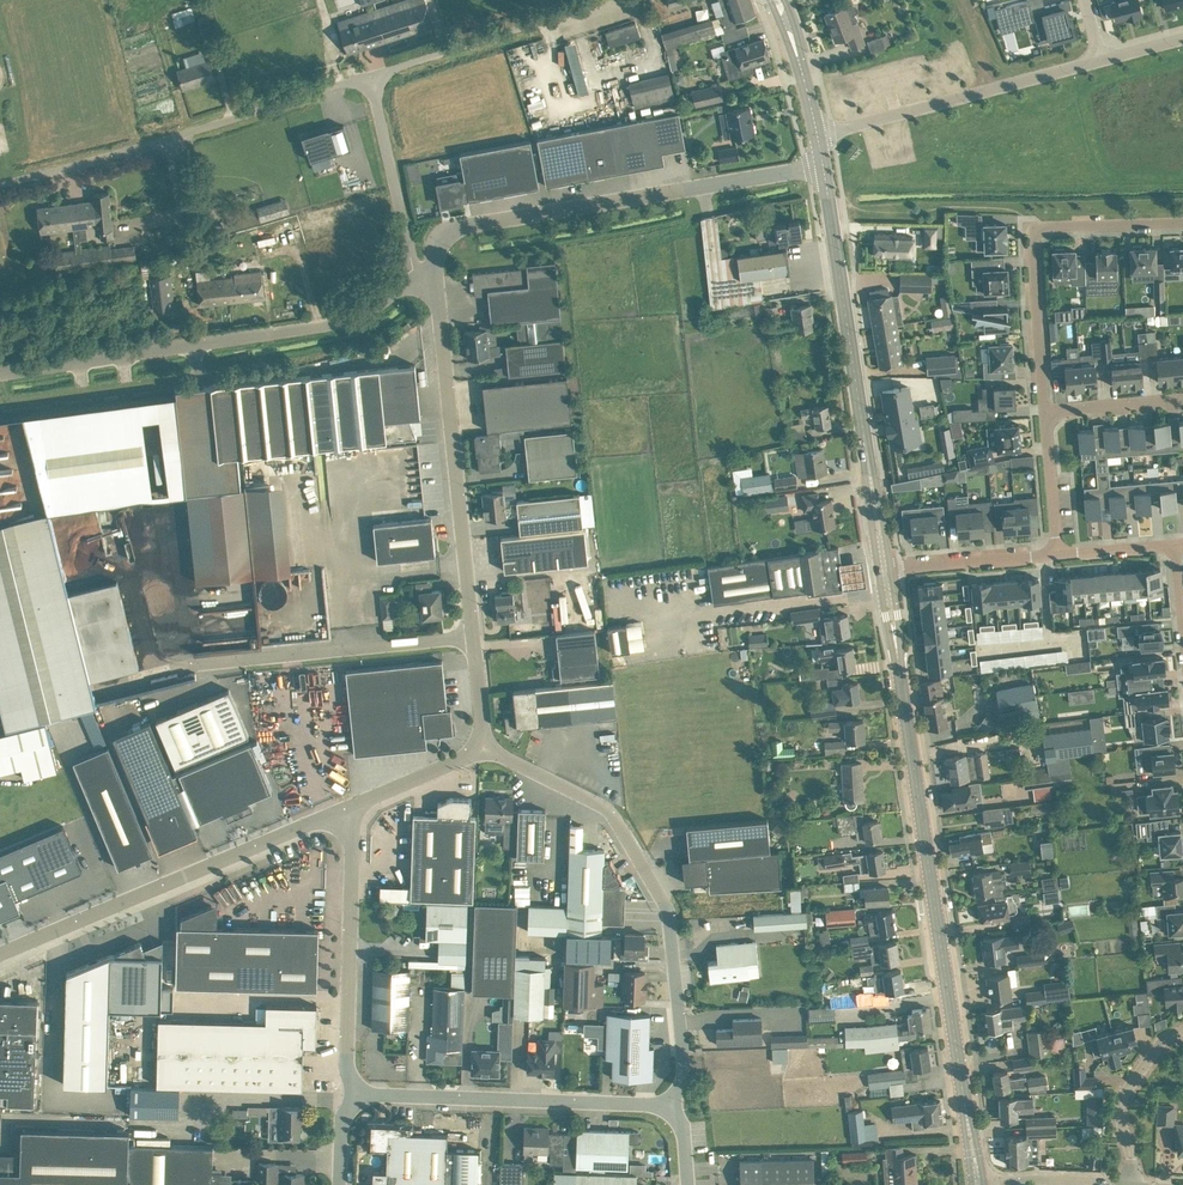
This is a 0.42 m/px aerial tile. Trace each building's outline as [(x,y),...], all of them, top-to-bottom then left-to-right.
[(712,2),(717,16),(720,15),(725,31),(737,27),(734,20),(755,13),(751,0),(718,0),(712,2)] [(1006,5),(1008,13),(1013,12),(1015,19),(1018,18),(1019,24),(1020,24),(1034,20),(1028,0),(1025,0),(1006,5)] [(1042,6),(1051,38),(1050,38),(1050,39),(1050,40),(1076,33),(1076,32),(1074,32),(1071,21),(1069,21),(1065,9),(1071,8),(1069,0),(1064,0),(1045,5),(1042,6)] [(1104,4),(1107,16),(1115,14),(1116,19),(1126,17),(1131,16),(1131,17),(1141,15),(1140,13),(1142,13),(1138,0),(1117,0),(1111,2),(1104,4)] [(1165,8),(1182,4),(1182,0),(1163,0),(1165,8)] [(368,19),(340,28),(348,52),(412,32),(412,31),(433,25),(425,1),(404,8),(402,1),(366,13),(368,19)] [(858,8),(858,7),(857,6),(855,5),(854,4),(853,4),(846,7),(845,6),(840,8),(838,7),(835,6),(833,7),(831,9),(831,12),(825,14),(835,40),(847,36),(851,48),(865,43),(860,30),(856,22),(857,21),(857,19),(857,18),(857,17),(856,16),(855,15),(854,14),(856,13),(857,12),(858,11),(858,10),(858,8)] [(171,11),(176,25),(195,19),(191,5),(171,11)] [(210,23),(207,15),(199,17),(208,50),(217,47),(211,23),(210,23)] [(666,49),(717,33),(712,17),(661,33),(666,49)] [(636,21),(605,31),(610,46),(641,36),(636,21)] [(725,31),(721,32),(724,42),(740,37),(737,27),(725,31)] [(871,52),(891,45),(887,33),(867,40),(871,52)] [(752,42),(724,51),(733,77),(742,74),(753,71),(751,65),(770,58),(764,38),(752,42)] [(575,39),(564,42),(576,93),(587,90),(575,39)] [(184,88),(215,79),(209,61),(179,70),(184,88)] [(635,108),(675,99),(669,74),(629,84),(635,108)] [(696,106),(712,101),(724,98),(721,84),(693,92),(696,106)] [(731,138),(755,134),(750,106),(726,111),(731,138)] [(617,172),(665,163),(662,152),(685,147),(679,112),(608,125),(617,172)] [(304,149),(308,161),(349,148),(341,124),(326,129),(325,128),(299,136),(304,149)] [(582,179),(617,172),(608,125),(573,132),(582,179)] [(547,185),(582,179),(573,132),(538,138),(547,185)] [(460,153),(465,180),(468,197),(469,200),(539,187),(530,140),(460,153)] [(735,145),(717,148),(719,161),(737,158),(735,145)] [(415,162),(407,163),(408,178),(417,177),(415,162)] [(462,199),(468,197),(465,180),(459,182),(458,179),(438,183),(438,185),(436,186),(438,194),(440,193),(441,200),(442,200),(447,203),(447,204),(462,201),(462,199)] [(94,200),(71,203),(74,229),(77,251),(76,251),(79,270),(114,265),(114,261),(138,258),(136,246),(112,249),(112,245),(82,249),(81,240),(79,228),(87,228),(97,226),(98,232),(101,231),(103,241),(115,239),(111,203),(109,191),(93,193),(94,200)] [(378,200),(252,230),(257,250),(300,240),(300,242),(383,222),(378,200)] [(262,220),(285,213),(282,201),(258,209),(251,211),(253,217),(260,215),(262,220)] [(71,203),(38,207),(39,219),(41,233),(74,229),(71,203)] [(723,257),(717,214),(701,218),(711,307),(763,299),(760,276),(788,272),(785,248),(723,257)] [(966,238),(976,238),(976,250),(1006,249),(1006,240),(1006,232),(1005,232),(1005,223),(976,224),(976,214),(956,214),(957,223),(965,225),(966,238)] [(800,220),(789,222),(789,224),(786,224),(786,223),(777,225),(777,226),(765,228),(764,225),(755,226),(757,241),(766,239),(766,237),(769,237),(770,243),(777,242),(776,240),(779,239),(780,242),(789,241),(789,239),(802,237),(800,220)] [(923,225),(923,241),(939,241),(939,237),(944,238),(945,225),(939,225),(923,225)] [(912,258),(912,235),(906,235),(906,233),(875,233),(874,255),(888,256),(888,257),(912,258)] [(233,239),(227,241),(229,248),(235,246),(233,239)] [(1141,247),(1141,245),(1132,245),(1132,248),(1131,248),(1132,269),(1149,269),(1149,277),(1156,276),(1155,268),(1155,247),(1141,247)] [(1179,246),(1179,247),(1172,247),(1170,247),(1170,248),(1171,266),(1171,268),(1172,268),(1172,267),(1182,267),(1182,246),(1179,246)] [(1064,250),(1064,248),(1055,248),(1055,250),(1053,250),(1054,274),(1071,273),(1072,283),(1086,283),(1085,272),(1085,267),(1075,267),(1075,250),(1064,250)] [(1111,251),(1111,248),(1101,249),(1101,252),(1095,252),(1096,271),(1085,272),(1086,283),(1086,294),(1104,293),(1103,285),(1117,284),(1117,275),(1116,251),(1111,251)] [(76,251),(55,253),(59,272),(79,270),(76,251)] [(993,269),(992,258),(994,258),(994,257),(971,258),(972,270),(978,270),(979,273),(984,273),(985,291),(1008,290),(1008,288),(1011,288),(1011,279),(1008,280),(1007,268),(993,269)] [(491,323),(503,322),(519,321),(561,316),(555,260),(527,263),(527,267),(529,285),(488,290),(491,323)] [(143,277),(151,277),(150,262),(141,263),(143,277)] [(488,290),(529,285),(527,267),(473,273),(473,280),(470,281),(471,289),(474,288),(475,296),(480,295),(484,290),(488,290)] [(265,297),(264,285),(262,272),(233,275),(234,277),(225,278),(227,294),(229,293),(230,301),(265,297)] [(900,290),(931,291),(931,274),(901,273),(900,290)] [(154,310),(174,308),(170,275),(151,277),(154,310)] [(227,294),(225,278),(197,281),(200,305),(230,301),(229,293),(227,294)] [(1154,300),(1165,299),(1164,279),(1154,279),(1154,300)] [(889,294),(888,288),(875,290),(876,296),(868,298),(873,328),(903,323),(898,295),(892,296),(892,294),(889,294)] [(940,296),(941,305),(951,304),(950,294),(940,296)] [(975,299),(951,301),(953,308),(972,311),(972,312),(977,313),(975,325),(984,327),(984,330),(1008,328),(1008,319),(1010,319),(1010,318),(1005,317),(1006,310),(1007,310),(1007,308),(997,308),(997,298),(975,299)] [(772,334),(803,329),(815,327),(811,304),(791,307),(792,317),(770,320),(772,334)] [(1056,320),(1072,319),(1072,309),(1055,310),(1056,320)] [(1168,314),(1160,314),(1161,324),(1168,323),(1168,314)] [(539,341),(538,333),(562,330),(561,316),(519,321),(518,321),(519,326),(517,326),(518,337),(520,337),(521,342),(539,341)] [(1056,320),(1049,321),(1051,340),(1058,339),(1056,320)] [(407,331),(412,327),(408,322),(403,326),(407,331)] [(465,331),(468,358),(489,356),(507,354),(506,344),(497,345),(496,329),(495,323),(480,325),(480,329),(465,331)] [(880,367),(904,363),(897,324),(903,323),(873,328),(880,367)] [(1140,357),(1148,356),(1147,342),(1146,331),(1138,332),(1139,342),(1138,342),(1140,357)] [(1155,331),(1146,331),(1147,342),(1156,341),(1155,331)] [(509,375),(521,374),(566,369),(563,338),(506,344),(507,354),(509,375)] [(1103,360),(1112,359),(1111,340),(1101,341),(1103,360)] [(1103,360),(1101,341),(1092,341),(1093,361),(1103,360)] [(1148,356),(1157,355),(1156,341),(1147,342),(1148,356)] [(1010,344),(1009,342),(1000,343),(1000,345),(990,345),(991,361),(983,362),(984,377),(1003,377),(1003,369),(1013,369),(1013,359),(1012,359),(1012,355),(1013,355),(1012,344),(1010,344)] [(955,354),(926,356),(927,373),(933,372),(934,376),(940,376),(952,376),(959,376),(965,376),(963,370),(956,371),(955,355),(955,354)] [(1172,356),(1174,380),(1177,380),(1177,383),(1182,382),(1182,355),(1172,356)] [(1067,357),(1051,359),(1053,375),(1062,374),(1061,372),(1065,372),(1066,374),(1067,390),(1071,389),(1071,392),(1079,391),(1078,389),(1082,388),(1080,364),(1079,356),(1067,357)] [(1170,383),(1170,381),(1174,380),(1172,356),(1157,358),(1159,382),(1163,381),(1163,384),(1170,383)] [(1139,386),(1139,383),(1143,383),(1141,359),(1126,360),(1128,384),(1131,384),(1131,387),(1139,386)] [(1124,387),(1124,385),(1128,384),(1126,360),(1111,362),(1113,386),(1117,385),(1117,388),(1124,387)] [(1080,364),(1082,388),(1085,388),(1086,391),(1093,390),(1093,387),(1097,387),(1095,363),(1080,364)] [(415,364),(176,388),(187,494),(241,488),(238,455),(417,436),(410,417),(420,416),(415,364)] [(485,404),(482,404),(483,411),(485,411),(487,430),(499,429),(572,421),(569,399),(567,376),(495,384),(483,385),(485,404)] [(983,387),(983,396),(989,396),(990,408),(1017,406),(1016,385),(983,387)] [(908,386),(882,390),(888,423),(887,423),(889,434),(890,433),(892,446),(903,444),(903,445),(907,444),(906,443),(918,441),(914,418),(908,386)] [(922,416),(936,413),(934,400),(919,402),(922,416)] [(831,425),(828,405),(799,409),(801,418),(814,416),(816,428),(831,425)] [(954,420),(988,418),(988,408),(972,409),(972,407),(954,408),(954,420)] [(0,416),(0,441),(1,441),(8,429),(10,442),(14,444),(5,445),(12,449),(10,454),(11,466),(21,464),(24,459),(45,464),(27,454),(25,437),(21,453),(17,451),(13,457),(15,448),(23,435),(14,433),(23,432),(21,414),(0,416)] [(1169,429),(1169,422),(1154,423),(1155,431),(1157,451),(1182,449),(1180,428),(1169,429)] [(988,445),(967,449),(971,466),(988,463),(995,461),(992,450),(997,449),(997,450),(999,450),(1019,448),(1021,448),(1021,447),(1020,447),(1020,439),(1021,439),(1021,433),(1021,431),(1019,431),(1018,424),(1019,424),(1019,423),(1017,423),(997,425),(995,425),(995,426),(987,427),(988,445)] [(1144,428),(1144,424),(1129,426),(1130,433),(1132,454),(1157,451),(1155,431),(1144,432),(1144,428)] [(1119,434),(1119,426),(1104,428),(1105,435),(1107,456),(1108,456),(1132,454),(1130,433),(1119,434)] [(950,427),(944,428),(948,448),(953,447),(950,427)] [(1095,457),(1096,472),(1109,471),(1108,456),(1107,456),(1105,435),(1094,436),(1094,429),(1079,430),(1082,458),(1095,457)] [(529,478),(578,473),(573,430),(525,435),(529,478)] [(501,469),(499,452),(502,451),(500,433),(476,436),(478,454),(479,454),(479,458),(478,458),(480,472),(501,469)] [(424,441),(243,460),(246,487),(254,575),(255,576),(257,597),(354,587),(351,565),(378,563),(378,561),(406,558),(407,561),(421,559),(421,556),(430,555),(435,550),(424,441)] [(825,470),(823,461),(825,460),(823,449),(804,452),(794,453),(797,476),(827,471),(827,470),(825,470)] [(965,458),(958,459),(960,468),(967,467),(965,458)] [(942,461),(907,467),(909,476),(943,470),(942,461)] [(1100,507),(1111,506),(1109,485),(1110,485),(1109,471),(1096,472),(1098,486),(1084,487),(1086,515),(1101,514),(1100,507)] [(772,490),(770,473),(742,477),(745,494),(772,490)] [(777,489),(797,486),(795,475),(775,478),(777,489)] [(928,475),(920,476),(921,486),(929,485),(928,475)] [(1161,501),(1162,509),(1176,507),(1175,500),(1182,500),(1182,478),(1159,481),(1161,501)] [(892,490),(911,488),(909,479),(891,482),(892,490)] [(1134,483),(1136,504),(1136,511),(1151,509),(1150,502),(1161,501),(1159,481),(1134,483)] [(1134,483),(1110,485),(1109,485),(1111,506),(1111,513),(1126,512),(1125,505),(1136,504),(1134,483)] [(81,485),(82,498),(102,497),(102,484),(81,485)] [(241,488),(187,494),(197,582),(255,576),(254,575),(246,487),(241,488)] [(511,506),(505,506),(503,489),(492,490),(492,492),(483,493),(484,508),(483,508),(484,517),(485,516),(485,519),(506,517),(506,515),(518,514),(517,501),(510,502),(511,506)] [(819,501),(818,492),(802,495),(805,511),(813,510),(814,518),(804,519),(806,529),(812,528),(835,525),(831,499),(819,501)] [(583,526),(580,493),(517,500),(517,501),(518,514),(520,532),(583,526)] [(786,494),(765,497),(767,511),(788,508),(786,494)] [(958,535),(971,534),(968,502),(956,503),(956,496),(950,497),(947,497),(950,524),(957,523),(958,535)] [(1014,498),(1014,500),(1017,530),(1030,529),(1029,514),(1039,513),(1037,496),(1014,498)] [(982,501),(968,502),(971,534),(985,533),(983,517),(993,517),(991,500),(982,501)] [(1004,531),(1017,530),(1014,500),(994,502),(995,516),(1002,516),(1004,531)] [(924,514),(926,538),(939,537),(938,519),(944,519),(943,504),(923,506),(924,514)] [(924,514),(923,506),(902,508),(903,528),(911,527),(912,539),(926,538),(924,514)] [(6,727),(98,704),(97,701),(96,702),(91,680),(139,667),(117,580),(68,593),(62,567),(61,564),(82,559),(70,509),(70,508),(48,511),(12,520),(6,521),(0,523),(0,702),(6,727)] [(573,530),(513,536),(501,537),(503,554),(586,545),(585,528),(573,530)] [(586,545),(503,554),(505,570),(576,563),(588,562),(586,545)] [(841,590),(843,588),(844,585),(841,563),(839,547),(708,566),(713,603),(807,590),(807,595),(841,590)] [(864,559),(841,563),(845,589),(868,585),(864,559)] [(1162,590),(1160,568),(1146,569),(1146,570),(1147,570),(1149,591),(1162,590)] [(1136,592),(1149,591),(1147,570),(1146,570),(1134,571),(1136,592)] [(1110,594),(1123,593),(1121,572),(1122,572),(1121,571),(1108,572),(1110,594)] [(1123,593),(1136,592),(1134,571),(1122,572),(1121,572),(1123,593)] [(1110,594),(1108,572),(1095,573),(1095,574),(1097,595),(1110,594)] [(1084,597),(1097,595),(1095,574),(1082,575),(1084,597)] [(1070,575),(1056,577),(1057,590),(1049,590),(1051,612),(1072,610),(1071,598),(1069,576),(1070,576),(1070,575)] [(1071,598),(1084,597),(1082,575),(1070,576),(1069,576),(1071,598)] [(1039,578),(1027,579),(1029,602),(1041,601),(1039,578)] [(1029,602),(1027,579),(1021,579),(1021,580),(1016,580),(1018,603),(1023,602),(1023,603),(1029,602)] [(1007,604),(1018,603),(1016,580),(1005,581),(1007,604)] [(919,596),(943,594),(942,582),(935,583),(935,581),(936,581),(935,581),(924,582),(924,583),(924,584),(918,585),(919,596)] [(994,582),(996,605),(1007,604),(1005,581),(994,582)] [(991,605),(996,605),(994,582),(989,583),(989,582),(983,583),(986,606),(991,606),(991,605)] [(974,607),(986,606),(983,583),(972,584),(974,607)] [(509,622),(509,619),(518,618),(517,608),(524,607),(522,589),(502,591),(502,594),(495,595),(498,620),(500,620),(500,623),(509,622)] [(442,614),(439,590),(417,592),(417,601),(421,601),(422,616),(442,614)] [(944,600),(943,594),(919,596),(920,603),(921,602),(921,607),(944,605),(943,600),(944,600)] [(383,619),(394,617),(391,596),(380,597),(383,619)] [(921,607),(923,618),(945,616),(944,605),(921,607)] [(792,623),(821,619),(819,606),(796,610),(790,611),(792,623)] [(552,614),(544,616),(546,623),(554,620),(552,614)] [(851,633),(848,614),(821,617),(822,624),(819,625),(822,643),(837,642),(837,641),(836,641),(835,635),(851,633)] [(945,616),(923,618),(924,629),(946,626),(945,616)] [(1134,634),(1135,647),(1162,645),(1161,633),(1160,633),(1160,628),(1148,629),(1147,622),(1117,625),(1118,636),(1134,634)] [(630,650),(627,623),(608,626),(612,652),(630,650)] [(923,629),(925,640),(948,637),(946,626),(924,629),(923,629)] [(1105,626),(1087,627),(1088,639),(1106,637),(1105,626)] [(561,678),(573,677),(599,674),(595,629),(556,633),(559,664),(555,665),(553,667),(554,678),(561,677),(561,678)] [(750,647),(768,645),(767,632),(749,634),(750,647)] [(926,646),(926,651),(949,648),(948,637),(925,640),(925,646),(926,646)] [(837,648),(836,644),(816,647),(818,660),(837,657),(839,669),(855,667),(852,646),(837,648)] [(750,658),(750,647),(741,648),(741,658),(750,658)] [(949,648),(926,651),(928,662),(950,659),(949,648)] [(981,668),(1068,662),(1067,650),(980,656),(981,668)] [(1164,667),(1167,667),(1166,660),(1163,660),(1163,657),(1128,661),(1129,671),(1117,672),(1117,678),(1106,680),(1106,685),(1126,683),(1147,681),(1150,681),(1149,673),(1164,671),(1164,667)] [(950,659),(928,662),(929,674),(952,671),(950,659)] [(1089,659),(1065,662),(1067,672),(1091,668),(1089,659)] [(447,708),(442,660),(346,670),(355,754),(427,747),(426,735),(440,733),(440,735),(440,736),(440,737),(439,738),(439,739),(440,740),(440,738),(440,736),(441,735),(441,733),(453,732),(451,707),(447,708)] [(804,679),(810,678),(830,676),(828,666),(810,668),(810,671),(804,671),(804,679)] [(185,675),(186,681),(187,682),(196,679),(195,672),(185,675)] [(154,690),(180,684),(177,673),(151,680),(154,690)] [(844,683),(843,677),(827,678),(829,689),(833,688),(834,700),(835,702),(836,702),(860,699),(860,697),(861,696),(861,691),(859,690),(858,681),(844,683)] [(928,728),(940,726),(947,725),(939,679),(920,683),(928,728)] [(617,716),(613,680),(541,687),(545,724),(617,716)] [(1147,681),(1126,683),(1127,695),(1137,694),(1138,704),(1168,701),(1167,698),(1170,697),(1169,690),(1166,690),(1166,687),(1151,688),(1150,681),(1147,681)] [(1039,715),(1033,682),(996,689),(1000,714),(1027,709),(1028,717),(1039,715)] [(517,739),(521,731),(520,726),(545,724),(541,687),(513,690),(516,715),(505,716),(507,731),(509,732),(509,735),(517,739)] [(1079,688),(1079,699),(1094,698),(1093,687),(1079,688)] [(176,766),(249,735),(229,689),(157,720),(176,766)] [(834,700),(810,703),(812,717),(838,713),(836,702),(835,702),(834,700)] [(1151,717),(1151,709),(1125,712),(1126,725),(1143,723),(1145,739),(1168,736),(1168,731),(1171,731),(1170,720),(1167,720),(1166,715),(1151,717)] [(985,714),(979,722),(988,730),(995,721),(985,714)] [(1019,714),(1008,717),(1010,725),(1021,723),(1019,714)] [(1102,715),(1089,716),(1091,727),(1092,727),(1095,752),(1106,751),(1102,715)] [(864,740),(863,719),(834,721),(835,730),(845,729),(846,741),(864,740)] [(181,795),(173,775),(150,721),(114,736),(152,826),(149,820),(161,815),(173,845),(198,834),(181,795)] [(58,770),(46,723),(0,735),(0,772),(22,767),(25,778),(58,770)] [(1111,725),(1104,726),(1107,746),(1114,745),(1111,725)] [(1047,759),(1095,752),(1092,727),(1091,727),(1044,734),(1047,759)] [(782,738),(771,739),(772,755),(783,754),(782,738)] [(825,754),(845,753),(844,740),(824,741),(825,754)] [(249,800),(272,790),(252,742),(173,775),(181,795),(188,792),(200,820),(223,811),(227,822),(254,811),(249,800)] [(1175,769),(1173,751),(1159,752),(1158,744),(1134,746),(1135,757),(1143,756),(1145,771),(1153,770),(1153,771),(1175,769)] [(1019,746),(1006,748),(1008,758),(1021,755),(1019,746)] [(989,775),(986,751),(975,753),(975,755),(965,756),(965,754),(954,756),(946,758),(948,770),(950,769),(951,781),(968,778),(978,777),(989,775)] [(863,799),(861,763),(862,763),(862,762),(841,763),(843,801),(845,801),(845,803),(846,805),(847,806),(848,807),(850,808),(851,808),(853,808),(854,807),(857,805),(857,804),(857,802),(857,800),(864,799),(863,799)] [(1058,785),(1072,783),(1069,764),(1058,765),(1033,768),(1034,774),(1046,772),(1049,772),(1051,784),(1058,783),(1058,785)] [(117,768),(82,783),(110,846),(119,868),(136,860),(137,862),(142,860),(141,858),(153,853),(117,768)] [(1051,784),(1049,772),(1034,774),(1034,775),(1022,776),(1023,789),(1058,785),(1058,783),(1051,784)] [(944,808),(956,807),(956,805),(976,803),(975,801),(983,800),(980,781),(969,783),(970,785),(953,787),(953,791),(942,792),(944,808)] [(1138,812),(1141,812),(1150,811),(1151,815),(1168,813),(1167,810),(1179,809),(1177,790),(1171,790),(1171,785),(1154,786),(1154,792),(1148,793),(1148,794),(1139,795),(1137,795),(1138,812)] [(513,797),(486,796),(486,808),(485,819),(485,832),(486,832),(486,831),(504,831),(504,819),(512,820),(513,810),(513,797)] [(403,885),(403,889),(402,900),(411,900),(411,898),(473,900),(476,816),(471,816),(472,798),(450,797),(438,803),(438,815),(414,814),(411,886),(403,885)] [(1014,822),(1012,807),(1002,808),(983,811),(985,825),(1014,822)] [(545,821),(546,809),(518,808),(518,810),(513,810),(512,820),(504,819),(503,847),(511,847),(510,855),(517,855),(517,857),(544,858),(545,821)] [(864,822),(863,813),(837,815),(840,834),(856,832),(858,841),(881,838),(878,820),(864,822)] [(1168,817),(1145,821),(1147,839),(1156,838),(1157,844),(1160,844),(1161,854),(1172,853),(1172,856),(1182,855),(1182,841),(1181,831),(1169,832),(1168,817)] [(690,858),(770,850),(767,819),(687,826),(690,857),(690,858)] [(614,869),(615,868),(611,860),(608,861),(604,861),(604,849),(582,848),(583,824),(571,824),(570,848),(568,906),(567,906),(567,915),(602,916),(602,922),(624,923),(626,886),(620,885),(620,882),(623,880),(618,872),(616,873),(614,869)] [(21,909),(16,898),(82,870),(63,825),(0,852),(0,918),(21,909)] [(993,841),(992,830),(960,835),(961,837),(949,839),(951,847),(950,848),(950,851),(951,852),(952,855),(972,852),(972,854),(985,852),(983,842),(993,841)] [(1052,839),(1041,840),(1042,856),(1053,855),(1052,839)] [(708,880),(709,889),(782,885),(778,849),(770,850),(690,858),(690,857),(682,858),(684,882),(708,880)] [(868,872),(874,871),(886,870),(883,850),(851,855),(850,851),(817,856),(819,868),(825,867),(826,868),(846,865),(845,863),(860,861),(861,873),(868,872)] [(1011,874),(1031,871),(1029,860),(1010,863),(1011,874)] [(1150,870),(1151,883),(1152,882),(1162,882),(1163,896),(1164,896),(1165,903),(1175,902),(1178,902),(1178,895),(1182,894),(1182,875),(1174,876),(1173,868),(1161,869),(1150,870)] [(513,871),(514,901),(530,901),(529,871),(513,871)] [(1000,873),(1000,871),(974,874),(977,894),(993,892),(994,896),(1004,895),(1003,889),(1006,885),(1004,873),(1000,873)] [(1045,907),(1058,906),(1054,875),(1041,877),(1045,907)] [(1068,876),(1060,877),(1062,887),(1069,886),(1068,876)] [(845,891),(860,890),(859,881),(859,880),(844,881),(844,882),(845,891)] [(554,896),(555,885),(541,883),(540,895),(554,896)] [(866,903),(877,903),(889,902),(888,886),(865,888),(866,903)] [(801,910),(800,887),(790,888),(791,901),(788,901),(788,904),(791,904),(791,910),(801,910)] [(1013,899),(1012,894),(1004,895),(994,896),(994,897),(995,896),(996,901),(978,904),(980,920),(991,918),(992,922),(1010,919),(1009,913),(1015,912),(1017,909),(1016,901),(1013,899)] [(443,939),(445,901),(427,901),(426,928),(422,927),(422,938),(443,939)] [(466,961),(468,902),(445,901),(443,939),(454,939),(453,961),(466,961)] [(475,902),(472,992),(514,993),(516,955),(518,904),(475,902)] [(1140,905),(1140,914),(1148,914),(1148,918),(1157,917),(1163,917),(1165,933),(1169,932),(1178,932),(1182,931),(1182,910),(1176,910),(1175,902),(1165,903),(1163,903),(1156,904),(1140,905)] [(217,926),(218,909),(211,904),(182,917),(181,925),(178,925),(176,985),(317,989),(319,929),(217,926)] [(567,915),(567,906),(529,904),(528,932),(566,933),(567,915)] [(825,925),(855,923),(854,908),(824,910),(825,925)] [(895,931),(892,909),(862,914),(864,923),(868,922),(870,935),(879,934),(895,931)] [(753,929),(807,927),(806,911),(752,913),(753,929)] [(1130,935),(1140,934),(1138,913),(1128,914),(1130,935)] [(566,933),(567,933),(566,956),(601,957),(602,922),(602,916),(567,915),(566,933)] [(1031,917),(1031,915),(1012,918),(1013,927),(1042,923),(1041,916),(1031,917)] [(1061,934),(1067,932),(1075,929),(1072,919),(1057,924),(1061,934)] [(643,952),(644,933),(626,933),(625,947),(623,947),(623,946),(622,946),(621,958),(637,958),(637,951),(643,952)] [(985,962),(997,961),(1005,960),(1003,948),(1019,946),(1017,934),(983,938),(985,962)] [(840,946),(851,946),(869,943),(869,942),(868,935),(856,936),(850,937),(851,940),(840,940),(840,943),(840,946)] [(1035,943),(1036,951),(1036,953),(1017,955),(1018,965),(1060,960),(1058,949),(1053,950),(1052,940),(1035,943)] [(718,960),(708,961),(710,981),(722,980),(750,977),(750,976),(759,975),(756,941),(728,943),(716,945),(718,960)] [(869,943),(851,946),(853,958),(871,956),(872,963),(881,961),(881,963),(887,962),(899,960),(896,941),(870,945),(870,943),(869,943)] [(1180,941),(1155,944),(1156,957),(1164,957),(1165,960),(1169,960),(1170,970),(1182,968),(1182,966),(1182,949),(1180,949),(1180,941)] [(64,1084),(107,1085),(109,1008),(174,1009),(174,988),(162,987),(163,956),(147,955),(141,942),(67,973),(64,1084)] [(546,956),(516,955),(514,993),(514,997),(514,1002),(514,1014),(553,1016),(554,986),(545,986),(546,956)] [(602,1005),(603,983),(593,983),(594,962),(565,961),(564,1004),(602,1005)] [(860,973),(873,971),(871,963),(859,965),(860,973)] [(409,1029),(410,969),(374,968),(372,1028),(409,1029)] [(874,975),(866,976),(867,982),(874,981),(876,993),(904,989),(901,969),(889,971),(873,973),(874,975)] [(646,990),(647,981),(645,981),(645,972),(625,971),(624,999),(644,999),(645,990),(646,990)] [(452,986),(465,986),(465,974),(452,974),(452,986)] [(1011,998),(1009,974),(987,976),(989,991),(991,990),(992,1000),(1011,998)] [(1147,979),(1147,987),(1164,986),(1165,993),(1166,1004),(1170,1004),(1170,1008),(1173,1007),(1174,1010),(1181,1009),(1181,1007),(1182,1007),(1182,984),(1168,985),(1168,977),(1147,979)] [(434,986),(432,1035),(463,1036),(465,988),(434,986)] [(1028,1003),(1046,1001),(1045,990),(1026,992),(1028,1003)] [(1137,1013),(1138,1014),(1150,1012),(1148,991),(1135,992),(1136,1003),(1141,1003),(1142,1012),(1137,1013)] [(871,993),(822,1000),(822,1007),(835,1007),(888,1003),(887,995),(872,997),(871,993)] [(514,1002),(514,997),(504,997),(503,1005),(501,1005),(501,1009),(498,1009),(493,1011),(493,1019),(513,1020),(514,1014),(514,1002)] [(0,998),(0,1112),(41,1113),(41,1096),(35,1096),(38,1000),(0,998)] [(302,1088),(304,1044),(316,1045),(317,1005),(267,1004),(266,1021),(159,1019),(157,1085),(302,1088)] [(987,1031),(999,1030),(1014,1028),(1014,1023),(1013,1020),(1028,1018),(1027,1005),(984,1010),(987,1031)] [(810,1022),(836,1020),(835,1007),(822,1007),(809,1008),(810,1022)] [(867,1025),(844,1026),(845,1036),(845,1046),(864,1046),(868,1046),(876,1045),(899,1042),(899,1044),(908,1043),(908,1039),(909,1039),(916,1038),(916,1031),(932,1029),(930,1018),(929,1007),(917,1009),(913,1009),(914,1014),(907,1014),(908,1021),(908,1022),(895,1024),(895,1022),(867,1025)] [(653,1079),(654,1047),(649,1047),(650,1014),(607,1012),(607,1023),(606,1039),(616,1040),(616,1057),(632,1058),(632,1065),(636,1065),(636,1068),(629,1067),(629,1078),(653,1079)] [(1166,1017),(1153,1021),(1156,1029),(1168,1026),(1166,1017)] [(717,1044),(762,1043),(762,1018),(733,1019),(733,1028),(716,1029),(717,1044)] [(498,1050),(473,1049),(473,1072),(486,1073),(486,1075),(494,1075),(494,1073),(498,1073),(499,1057),(511,1058),(512,1022),(499,1021),(498,1050)] [(598,1034),(598,1046),(606,1047),(606,1045),(606,1039),(607,1023),(598,1023),(598,1034)] [(1113,1030),(1121,1061),(1121,1058),(1125,1057),(1131,1047),(1129,1041),(1137,1039),(1133,1025),(1113,1030)] [(591,1037),(591,1026),(581,1026),(581,1037),(591,1037)] [(1049,1038),(1048,1028),(1027,1031),(1031,1056),(1066,1051),(1064,1036),(1049,1038)] [(1111,1064),(1121,1061),(1113,1030),(1097,1035),(1097,1036),(1090,1038),(1095,1056),(1102,1054),(1104,1062),(1110,1060),(1111,1064)] [(463,1036),(432,1035),(428,1034),(427,1058),(444,1058),(455,1048),(463,1049),(463,1036)] [(528,1050),(527,1071),(539,1072),(540,1069),(544,1069),(544,1075),(554,1075),(555,1051),(562,1051),(562,1040),(550,1039),(539,1039),(538,1051),(528,1050)] [(636,1068),(636,1065),(632,1065),(632,1058),(616,1057),(616,1040),(606,1039),(606,1045),(606,1047),(606,1057),(613,1058),(612,1077),(629,1078),(629,1067),(636,1068)] [(868,1046),(864,1046),(865,1053),(877,1052),(899,1049),(899,1044),(899,1042),(876,1045),(868,1046)] [(911,1049),(911,1046),(900,1047),(903,1069),(868,1073),(869,1088),(890,1085),(890,1083),(905,1081),(904,1073),(914,1071),(915,1068),(930,1066),(928,1047),(911,1049)] [(1015,1070),(1033,1067),(1032,1057),(1013,1060),(1015,1070)] [(1009,1078),(1008,1070),(993,1073),(996,1090),(1018,1086),(1027,1085),(1026,1076),(1017,1077),(1009,1078)] [(1030,1094),(1047,1092),(1046,1087),(1048,1087),(1046,1074),(1028,1077),(1030,1094)] [(1095,1076),(1075,1077),(1075,1087),(1096,1086),(1095,1076)] [(179,1116),(180,1088),(131,1086),(130,1115),(179,1116)] [(1000,1119),(1012,1119),(1018,1119),(1018,1110),(1034,1110),(1033,1106),(1033,1096),(999,1097),(1000,1119)] [(943,1121),(940,1100),(890,1106),(892,1122),(923,1118),(923,1123),(943,1121)] [(1087,1104),(1087,1123),(1102,1123),(1102,1105),(1087,1104)] [(1174,1125),(1175,1105),(1158,1105),(1156,1124),(1174,1125)] [(267,1107),(232,1106),(232,1115),(267,1115),(267,1107)] [(269,1120),(269,1139),(278,1139),(300,1140),(301,1121),(305,1121),(305,1107),(279,1106),(279,1121),(269,1120)] [(864,1123),(862,1109),(849,1111),(852,1140),(852,1146),(872,1144),(872,1138),(878,1137),(876,1122),(864,1123)] [(1056,1116),(1026,1117),(1027,1127),(1047,1126),(1056,1126),(1056,1116)] [(411,1151),(412,1128),(413,1123),(369,1121),(368,1149),(387,1150),(411,1151)] [(222,1173),(222,1172),(212,1172),(213,1146),(130,1143),(129,1143),(130,1130),(34,1128),(34,1124),(11,1124),(11,1142),(21,1142),(21,1151),(21,1170),(0,1170),(0,1184),(222,1184),(222,1173)] [(1100,1133),(1100,1125),(1082,1126),(1083,1134),(1100,1133)] [(551,1135),(549,1134),(549,1128),(525,1127),(524,1152),(548,1153),(548,1151),(551,1151),(550,1163),(564,1164),(565,1133),(551,1132),(551,1135)] [(479,1149),(447,1148),(448,1134),(421,1133),(421,1128),(412,1128),(411,1151),(387,1150),(387,1171),(374,1171),(373,1184),(477,1184),(479,1149)] [(628,1168),(629,1131),(577,1129),(576,1166),(628,1168)] [(1007,1164),(1028,1163),(1028,1162),(1039,1162),(1039,1149),(1038,1142),(1038,1134),(1006,1136),(1007,1164)] [(843,1162),(849,1162),(867,1161),(866,1150),(842,1152),(843,1162)] [(914,1184),(913,1166),(915,1166),(915,1154),(894,1156),(894,1157),(883,1158),(885,1184),(897,1184),(914,1184)] [(814,1158),(740,1160),(740,1184),(828,1184),(814,1184),(814,1158)] [(1089,1158),(1088,1166),(1098,1168),(1099,1160),(1089,1158)] [(276,1173),(276,1163),(259,1162),(259,1182),(275,1182),(281,1182),(281,1184),(303,1184),(303,1178),(302,1178),(302,1173),(281,1173),(281,1174),(276,1173)] [(525,1163),(501,1162),(500,1184),(524,1184),(525,1163)] [(637,1174),(554,1171),(554,1184),(636,1184),(637,1174)]
